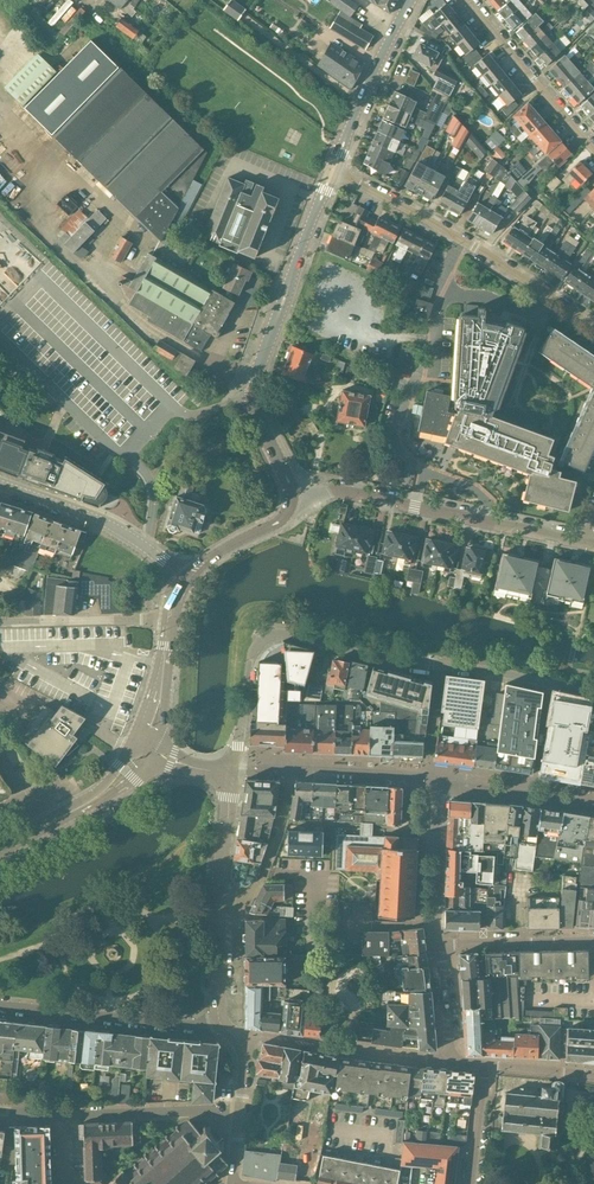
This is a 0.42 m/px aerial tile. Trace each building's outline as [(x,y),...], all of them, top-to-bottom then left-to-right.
[(45,13),(55,24),(77,3),(74,0),(59,0),(45,13)] [(132,16),(134,13),(123,4),(126,0),(125,0),(110,0),(126,13),(127,11),(132,16)] [(126,0),(123,4),(134,13),(136,11),(133,9),(134,7),(136,5),(139,0),(125,0),(126,0)] [(246,9),(233,0),(230,0),(223,9),(238,20),(246,9)] [(353,0),(331,0),(329,2),(350,16),(359,4),(358,4),(353,0)] [(397,0),(369,0),(390,13),(397,0)] [(498,10),(505,20),(527,0),(489,0),(498,10)] [(530,14),(527,10),(533,4),(532,2),(535,0),(527,0),(505,20),(513,29),(530,14)] [(586,3),(583,0),(580,0),(576,4),(560,20),(563,24),(581,6),(584,9),(588,5),(586,3)] [(441,24),(457,11),(453,6),(451,8),(446,3),(423,22),(418,29),(430,36),(432,32),(441,24)] [(592,21),(593,19),(593,11),(590,7),(584,14),(592,21)] [(441,24),(442,26),(449,34),(463,23),(458,18),(461,16),(457,11),(441,24)] [(538,26),(543,21),(535,13),(516,32),(524,40),(538,26)] [(141,45),(141,44),(147,36),(121,18),(115,26),(139,43),(138,43),(141,45)] [(273,22),(269,27),(280,34),(284,29),(273,22)] [(449,34),(457,44),(473,31),(469,26),(467,28),(463,23),(449,34)] [(538,26),(524,40),(531,48),(550,30),(553,27),(549,23),(542,30),(538,26)] [(351,41),(365,49),(373,36),(359,28),(351,41)] [(550,30),(531,48),(538,56),(557,38),(550,30)] [(462,57),(466,62),(478,53),(474,47),(479,43),(475,38),(477,36),(473,31),(457,44),(465,54),(462,57)] [(538,56),(546,65),(560,51),(561,52),(565,48),(557,38),(538,56)] [(91,40),(25,107),(52,134),(51,134),(166,246),(174,231),(167,227),(207,151),(118,65),(118,66),(91,40)] [(317,65),(350,89),(364,64),(330,43),(317,65)] [(438,66),(439,63),(443,56),(437,53),(420,44),(419,45),(417,46),(415,50),(416,52),(413,57),(426,64),(425,67),(435,72),(433,75),(439,77),(444,69),(438,66)] [(581,55),(578,51),(569,60),(566,56),(568,55),(566,52),(549,69),(556,78),(576,59),(577,59),(581,55)] [(57,70),(37,52),(4,87),(24,106),(57,70)] [(482,75),(492,67),(499,62),(495,57),(492,59),(488,54),(482,58),(478,53),(466,62),(471,68),(474,65),(482,75)] [(556,78),(563,86),(584,67),(577,59),(576,59),(556,78)] [(571,95),(593,72),(593,69),(593,67),(593,66),(593,64),(591,61),(584,67),(563,86),(571,95)] [(482,75),(491,85),(505,74),(500,69),(503,67),(499,62),(492,67),(482,75)] [(408,82),(418,84),(420,71),(411,69),(408,82)] [(579,104),(593,89),(593,85),(592,83),(593,81),(593,72),(571,95),(579,104)] [(491,85),(499,95),(515,82),(511,77),(509,79),(505,74),(491,85)] [(437,78),(432,88),(449,96),(454,87),(438,79),(437,78)] [(507,116),(518,105),(514,100),(521,94),(517,88),(519,86),(515,82),(499,95),(507,104),(501,109),(507,116)] [(445,104),(446,103),(449,96),(432,88),(429,94),(429,95),(433,97),(445,104)] [(416,101),(394,91),(389,104),(420,118),(429,122),(435,125),(441,112),(445,104),(433,97),(426,112),(414,107),(416,101)] [(580,106),(587,114),(593,108),(593,93),(580,106)] [(452,110),(446,103),(445,104),(441,112),(449,115),(452,110)] [(517,121),(509,128),(513,133),(535,113),(527,103),(513,116),(517,121)] [(383,118),(405,127),(410,116),(412,117),(410,121),(418,124),(420,118),(389,104),(383,118)] [(513,133),(517,137),(525,130),(529,134),(543,122),(535,113),(513,133)] [(453,116),(445,131),(455,136),(461,124),(453,116)] [(404,129),(382,120),(377,131),(399,141),(404,129)] [(428,139),(435,125),(429,122),(422,136),(428,139)] [(525,147),(529,151),(552,131),(543,122),(529,134),(533,139),(525,147)] [(470,132),(462,124),(451,145),(460,149),(470,132)] [(399,141),(377,131),(372,142),(385,148),(385,147),(396,152),(397,153),(402,155),(405,147),(398,144),(399,141)] [(546,154),(560,140),(552,131),(529,151),(533,156),(541,148),(546,154)] [(487,150),(472,132),(466,143),(481,159),(487,150)] [(416,163),(404,185),(414,190),(432,155),(435,149),(427,145),(429,141),(420,137),(410,160),(416,163)] [(486,145),(492,151),(498,146),(500,144),(493,138),(486,145)] [(379,159),(389,164),(393,154),(395,155),(396,152),(385,147),(385,148),(372,142),(368,152),(380,158),(379,159)] [(538,164),(542,169),(547,164),(549,166),(553,162),(558,168),(567,160),(565,158),(571,153),(570,152),(571,150),(569,147),(566,147),(562,143),(548,155),(547,155),(538,164)] [(492,151),(490,153),(497,161),(498,162),(504,157),(506,155),(498,146),(492,151)] [(205,210),(231,156),(223,151),(196,205),(205,210)] [(363,163),(384,175),(389,164),(379,159),(380,158),(368,152),(363,163)] [(432,155),(414,190),(423,195),(437,169),(438,167),(433,164),(437,158),(432,155)] [(504,157),(498,162),(503,166),(508,162),(504,157)] [(492,158),(484,169),(494,177),(503,166),(498,162),(497,161),(492,158)] [(562,179),(568,184),(575,178),(581,184),(592,173),(579,161),(562,179)] [(515,164),(509,168),(518,178),(524,173),(519,167),(518,168),(515,164)] [(542,169),(538,164),(535,166),(517,181),(523,188),(528,184),(537,173),(542,169)] [(449,209),(460,188),(470,175),(470,174),(470,173),(456,166),(453,173),(456,175),(455,176),(457,178),(452,187),(448,185),(438,203),(449,209)] [(494,177),(504,184),(505,185),(509,178),(511,174),(503,166),(494,177)] [(439,172),(440,170),(437,169),(423,195),(432,200),(449,169),(445,167),(442,174),(439,172)] [(395,182),(402,185),(409,172),(402,168),(395,182)] [(460,215),(471,195),(470,194),(478,179),(470,175),(460,188),(449,209),(460,215)] [(555,176),(547,185),(552,191),(561,182),(555,176)] [(238,250),(255,257),(279,197),(262,191),(264,186),(246,179),(244,184),(227,177),(203,236),(219,242),(219,244),(238,252),(238,250)] [(503,199),(514,181),(509,178),(505,185),(504,184),(498,196),(503,199)] [(184,199),(192,203),(203,183),(195,179),(184,199)] [(564,208),(569,214),(584,198),(583,198),(590,191),(586,186),(564,208)] [(593,208),(593,187),(583,198),(588,202),(593,208)] [(530,188),(525,192),(525,191),(532,200),(533,199),(536,196),(545,203),(551,198),(541,190),(537,195),(530,188)] [(509,206),(519,213),(532,200),(525,191),(523,191),(509,206)] [(468,219),(480,227),(497,199),(492,195),(485,207),(478,203),(468,219)] [(492,234),(502,218),(502,217),(506,210),(500,206),(502,202),(497,199),(480,227),(492,234)] [(532,204),(538,209),(542,204),(538,201),(534,201),(532,204)] [(359,207),(353,220),(361,225),(366,216),(368,211),(359,207)] [(97,209),(85,222),(71,237),(65,232),(59,239),(64,244),(73,252),(82,258),(89,251),(80,245),(94,230),(106,218),(97,209)] [(547,217),(556,223),(560,219),(550,212),(547,217)] [(366,216),(361,225),(360,227),(359,230),(367,235),(369,231),(371,232),(375,234),(368,249),(374,252),(375,249),(389,222),(379,217),(376,221),(366,216)] [(514,225),(503,241),(513,248),(532,220),(527,216),(519,228),(514,225)] [(333,235),(356,244),(357,242),(356,242),(354,241),(359,229),(339,220),(333,235)] [(532,220),(513,248),(522,254),(533,237),(539,229),(535,226),(537,223),(532,220)] [(393,242),(400,227),(389,222),(376,250),(382,253),(389,240),(393,242)] [(538,240),(533,237),(522,254),(532,260),(551,232),(553,229),(547,225),(546,229),(538,240)] [(556,235),(560,229),(554,226),(553,229),(551,232),(556,235)] [(399,246),(392,259),(400,262),(406,250),(406,249),(414,234),(403,229),(395,244),(399,246)] [(556,235),(551,232),(532,260),(542,267),(553,250),(548,247),(556,235)] [(406,249),(406,250),(412,252),(399,281),(403,283),(410,269),(417,255),(424,239),(414,234),(406,249)] [(361,253),(363,248),(355,244),(356,244),(333,235),(327,249),(347,257),(351,259),(353,254),(349,252),(351,246),(354,247),(353,250),(361,253)] [(570,244),(574,238),(569,235),(565,241),(570,244)] [(120,236),(109,256),(121,263),(132,243),(120,236)] [(574,238),(570,244),(575,248),(579,242),(574,238)] [(435,245),(424,239),(417,255),(421,257),(414,270),(421,273),(435,245)] [(570,244),(565,241),(557,253),(553,250),(542,267),(552,273),(570,244)] [(568,259),(575,248),(570,244),(552,273),(561,279),(572,263),(568,259)] [(218,331),(234,302),(163,261),(164,259),(165,260),(165,261),(178,268),(181,262),(186,264),(189,258),(172,248),(168,256),(150,245),(146,252),(148,253),(132,281),(122,276),(119,281),(118,281),(118,283),(120,284),(122,284),(123,283),(130,287),(125,295),(132,299),(129,304),(148,314),(148,320),(201,350),(210,334),(217,338),(221,333),(218,331)] [(363,248),(361,253),(360,254),(371,259),(374,252),(368,249),(363,247),(363,248)] [(574,288),(585,272),(581,269),(586,261),(589,257),(585,254),(582,258),(575,265),(564,281),(574,288)] [(377,275),(383,263),(372,258),(366,269),(377,275)] [(223,287),(238,294),(245,279),(247,280),(252,271),(234,263),(223,287)] [(381,273),(392,278),(395,273),(384,267),(381,273)] [(593,279),(593,269),(590,275),(585,272),(574,288),(584,294),(593,279)] [(413,291),(414,290),(418,281),(407,276),(402,286),(413,291)] [(584,294),(593,301),(593,299),(593,279),(584,294)] [(433,303),(417,298),(411,314),(428,319),(433,303)] [(477,316),(461,315),(456,389),(451,388),(448,395),(426,391),(418,431),(420,431),(449,437),(447,446),(451,447),(455,449),(457,444),(529,473),(523,500),(569,511),(577,481),(559,476),(561,471),(550,468),(555,456),(548,453),(553,438),(491,416),(523,328),(507,322),(506,324),(484,320),(485,308),(482,307),(478,307),(477,316)] [(550,333),(538,350),(592,387),(593,387),(593,360),(586,356),(588,353),(584,350),(582,353),(573,347),(574,344),(570,341),(568,345),(559,339),(561,336),(556,333),(555,336),(550,333)] [(160,340),(153,349),(169,364),(174,368),(186,376),(195,360),(177,350),(160,340)] [(289,352),(287,359),(310,368),(315,354),(294,346),(292,351),(289,352)] [(411,368),(414,359),(412,359),(414,350),(402,347),(397,363),(411,368)] [(320,359),(329,362),(331,357),(323,353),(320,359)] [(283,374),(305,381),(310,368),(287,359),(284,367),(285,368),(283,374)] [(347,367),(345,378),(354,380),(356,369),(347,367)] [(377,389),(375,396),(386,399),(388,392),(377,389)] [(348,423),(347,426),(350,426),(356,392),(342,390),(336,421),(348,423)] [(562,461),(584,471),(588,463),(591,464),(593,458),(593,457),(591,456),(593,450),(593,391),(562,461)] [(365,426),(371,395),(356,392),(350,426),(353,427),(354,424),(365,426)] [(99,507),(102,499),(103,498),(104,496),(105,495),(105,493),(105,492),(105,491),(108,482),(99,476),(64,455),(62,459),(54,456),(55,454),(48,452),(36,447),(35,450),(28,447),(28,449),(23,447),(25,440),(0,430),(0,470),(79,499),(99,507)] [(206,507),(204,504),(203,504),(202,503),(198,502),(201,494),(191,491),(194,484),(182,480),(178,495),(176,495),(171,509),(170,509),(165,525),(168,526),(167,527),(169,531),(172,532),(175,530),(176,529),(179,530),(180,528),(193,532),(193,531),(199,533),(203,521),(202,521),(206,507)] [(1,502),(0,504),(0,532),(5,534),(14,506),(1,502)] [(32,512),(14,506),(5,534),(14,537),(16,532),(25,535),(32,512)] [(25,569),(31,571),(40,547),(51,519),(35,513),(24,541),(22,540),(12,566),(25,570),(25,569)] [(56,553),(67,524),(51,519),(40,547),(56,553)] [(56,553),(70,558),(77,540),(83,542),(87,532),(81,530),(67,524),(56,553)] [(352,557),(353,552),(358,527),(341,524),(339,534),(337,533),(335,544),(345,546),(344,555),(352,557)] [(360,525),(360,528),(358,527),(353,552),(362,553),(362,551),(372,553),(373,546),(369,545),(372,527),(360,525)] [(389,559),(390,555),(398,556),(403,532),(394,530),(394,532),(388,531),(383,553),(384,553),(383,558),(389,559)] [(411,533),(403,532),(398,556),(405,558),(404,562),(410,563),(411,559),(412,559),(417,537),(411,536),(411,533)] [(442,540),(435,539),(434,541),(428,540),(423,561),(424,561),(423,566),(429,567),(430,562),(437,564),(442,540)] [(450,544),(449,541),(442,540),(437,564),(445,566),(444,570),(449,571),(450,567),(451,567),(456,545),(450,544)] [(453,587),(452,589),(461,591),(464,576),(471,577),(472,576),(481,578),(482,572),(483,572),(485,562),(482,562),(485,548),(475,546),(475,549),(467,548),(463,569),(457,568),(455,577),(453,587)] [(499,565),(494,589),(505,592),(505,594),(519,597),(518,603),(529,606),(531,606),(532,606),(534,605),(535,605),(537,603),(539,603),(541,602),(542,602),(544,602),(555,605),(557,599),(571,602),(571,600),(583,602),(591,565),(573,561),(570,561),(554,557),(551,570),(548,569),(545,569),(542,568),(538,567),(539,560),(524,557),(521,557),(502,552),(501,556),(499,565)] [(377,557),(368,555),(364,572),(373,574),(377,557)] [(342,559),(340,570),(348,572),(351,561),(342,559)] [(409,568),(406,580),(413,581),(416,569),(410,568),(409,568)] [(416,569),(413,581),(421,583),(423,571),(421,570),(416,569)] [(108,580),(109,577),(80,571),(73,570),(72,577),(79,578),(78,581),(68,580),(58,579),(53,615),(74,614),(76,594),(77,594),(98,597),(101,614),(123,613),(114,582),(108,580)] [(53,614),(53,615),(58,579),(47,577),(44,615),(53,614)] [(41,615),(41,600),(26,600),(26,615),(41,615)] [(250,744),(285,746),(285,736),(286,726),(287,716),(287,710),(287,704),(287,702),(287,698),(301,699),(314,649),(282,640),(284,662),(258,661),(257,678),(252,678),(250,722),(250,744)] [(344,689),(345,686),(349,662),(349,660),(342,658),(338,660),(333,659),(331,671),(328,671),(326,683),(324,692),(333,694),(334,687),(344,689)] [(367,664),(353,661),(348,687),(345,686),(344,689),(343,699),(345,699),(350,699),(360,699),(362,688),(363,688),(367,664)] [(392,755),(423,756),(424,741),(425,741),(432,681),(425,679),(424,681),(411,677),(412,676),(389,669),(388,670),(374,666),(366,692),(393,700),(392,703),(394,704),(392,713),(394,713),(392,755)] [(437,737),(434,759),(471,764),(481,709),(485,680),(446,675),(445,682),(439,723),(437,737)] [(309,683),(304,700),(320,701),(323,685),(309,683)] [(543,692),(506,683),(504,694),(492,767),(532,774),(543,692)] [(492,767),(504,694),(497,693),(494,718),(485,717),(487,710),(481,709),(471,764),(492,767)] [(539,775),(540,775),(540,777),(580,786),(580,784),(580,782),(587,745),(592,746),(593,741),(593,731),(587,730),(593,702),(555,693),(555,694),(554,693),(539,775)] [(286,726),(285,736),(285,746),(285,750),(312,751),(314,704),(287,702),(287,704),(287,710),(287,716),(286,726)] [(319,704),(314,704),(312,751),(334,752),(335,703),(319,704)] [(351,753),(353,704),(335,703),(334,752),(351,753)] [(43,705),(18,737),(42,755),(46,757),(41,764),(49,770),(54,764),(56,765),(65,753),(68,756),(78,745),(75,741),(84,728),(80,725),(86,717),(84,717),(62,704),(56,712),(43,705)] [(362,705),(353,704),(351,753),(369,753),(370,712),(370,710),(361,710),(362,705)] [(392,713),(382,712),(370,712),(369,753),(392,755),(394,713),(392,713)] [(593,786),(593,741),(592,746),(587,745),(580,782),(580,784),(593,786)] [(35,778),(36,778),(41,775),(37,766),(23,773),(24,775),(25,776),(26,777),(27,777),(28,778),(29,778),(30,779),(31,779),(33,779),(34,779),(35,778)] [(241,814),(274,816),(275,816),(280,780),(245,779),(240,814),(241,814)] [(311,805),(312,782),(295,781),(295,794),(293,794),(290,817),(300,819),(310,820),(311,805)] [(312,782),(310,820),(323,821),(323,805),(324,783),(312,782)] [(323,805),(323,821),(334,821),(335,806),(336,783),(324,783),(323,805)] [(335,806),(334,821),(351,822),(351,808),(352,784),(337,783),(336,783),(335,806)] [(351,808),(351,822),(363,823),(365,785),(352,784),(351,808)] [(387,786),(365,785),(363,823),(386,824),(387,786)] [(402,787),(387,786),(386,824),(400,825),(402,787)] [(449,800),(447,845),(447,848),(469,850),(471,801),(449,800)] [(469,849),(469,850),(471,850),(482,851),(483,851),(484,832),(484,817),(484,802),(471,801),(469,849)] [(484,832),(483,851),(498,852),(499,852),(504,852),(505,844),(509,804),(485,803),(484,802),(484,817),(484,832)] [(504,852),(504,856),(506,856),(516,858),(523,806),(510,804),(509,804),(505,844),(504,852)] [(514,868),(532,871),(534,856),(542,808),(523,806),(516,858),(515,864),(514,868)] [(563,811),(542,808),(534,856),(553,858),(554,858),(565,811),(563,811)] [(125,809),(113,815),(118,823),(130,817),(125,809)] [(589,815),(565,811),(554,858),(581,862),(583,847),(584,847),(589,815)] [(274,816),(241,814),(237,836),(268,842),(274,816)] [(581,864),(593,866),(593,816),(589,815),(584,847),(583,847),(581,862),(581,864)] [(288,853),(323,854),(324,831),(289,829),(288,853)] [(384,836),(337,833),(335,869),(380,871),(378,915),(414,917),(418,837),(398,836),(398,835),(384,834),(384,836)] [(268,842),(237,836),(236,836),(233,857),(232,875),(232,877),(232,879),(233,880),(234,882),(236,883),(237,884),(239,885),(241,886),(244,886),(247,885),(250,883),(252,881),(260,863),(261,863),(268,842)] [(495,855),(471,853),(471,850),(469,850),(447,848),(445,896),(462,897),(463,882),(470,882),(493,884),(495,855)] [(579,898),(575,926),(576,926),(588,927),(589,927),(589,925),(593,926),(593,866),(581,864),(579,898)] [(563,875),(559,926),(559,927),(572,927),(576,889),(577,883),(575,883),(576,877),(563,875)] [(444,927),(481,929),(481,910),(470,909),(470,886),(470,882),(463,882),(462,897),(445,896),(444,927)] [(256,899),(271,906),(274,900),(284,898),(283,884),(262,885),(256,899)] [(293,897),(292,884),(283,884),(284,898),(292,897),(293,897)] [(487,928),(503,928),(504,905),(500,905),(501,889),(506,889),(506,885),(502,885),(494,884),(494,896),(487,896),(487,928)] [(559,897),(527,897),(527,908),(527,926),(528,928),(543,927),(559,927),(559,926),(559,907),(559,897)] [(283,916),(283,909),(279,909),(271,906),(256,899),(249,912),(250,912),(267,914),(267,913),(283,916)] [(362,902),(349,902),(349,910),(362,911),(362,902)] [(283,909),(283,916),(292,916),(293,907),(284,906),(283,909)] [(246,919),(246,954),(278,954),(277,944),(286,944),(286,930),(285,930),(286,918),(270,918),(270,919),(264,919),(250,919),(246,919)] [(423,927),(388,931),(389,941),(400,940),(401,944),(403,955),(426,952),(423,927)] [(389,941),(388,931),(362,931),(362,954),(389,954),(389,941)] [(524,985),(526,985),(526,978),(530,978),(554,977),(571,977),(588,977),(588,950),(518,951),(518,976),(518,985),(524,985)] [(518,951),(486,952),(487,977),(518,976),(518,951)] [(426,952),(403,955),(394,955),(394,962),(384,963),(384,970),(395,969),(394,966),(409,964),(410,966),(428,965),(426,952)] [(461,978),(487,977),(486,952),(478,953),(478,952),(459,953),(461,978)] [(246,984),(286,985),(286,984),(286,956),(246,956),(246,984)] [(428,965),(428,966),(428,965),(410,966),(409,964),(394,966),(395,969),(395,978),(392,978),(392,987),(403,987),(403,988),(431,988),(429,977),(428,965)] [(523,1009),(524,987),(524,985),(518,985),(518,976),(487,977),(461,978),(463,1008),(481,1007),(482,1019),(486,1018),(515,1017),(515,1019),(518,1019),(518,1016),(522,1016),(522,1015),(523,1009)] [(280,1031),(279,1030),(281,1013),(281,1012),(271,1011),(270,999),(284,999),(285,987),(286,985),(246,984),(246,1026),(246,1027),(247,1027),(260,1029),(262,1029),(280,1031)] [(310,989),(285,987),(284,999),(281,1030),(281,1031),(303,1034),(306,1008),(307,1002),(310,989)] [(434,1027),(431,990),(401,990),(401,989),(396,989),(395,1002),(387,1002),(387,1024),(391,1024),(404,1025),(403,1028),(411,1028),(411,1026),(434,1027)] [(481,1007),(463,1008),(464,1031),(466,1055),(483,1055),(482,1028),(486,1028),(486,1019),(482,1019),(481,1007)] [(554,1015),(567,1016),(567,1007),(554,1007),(554,1015)] [(305,1021),(303,1034),(320,1036),(320,1035),(319,1035),(321,1026),(324,1026),(325,1020),(315,1019),(316,1010),(306,1008),(305,1021)] [(552,1017),(553,1011),(523,1009),(522,1015),(552,1017)] [(515,1032),(512,1056),(537,1057),(539,1024),(540,1017),(533,1016),(532,1024),(531,1024),(531,1028),(515,1026),(515,1032)] [(560,1059),(560,1058),(561,1027),(562,1018),(540,1017),(537,1057),(539,1058),(560,1059)] [(13,1058),(17,1022),(0,1020),(0,1059),(13,1061),(13,1058)] [(13,1058),(18,1058),(19,1049),(31,1050),(30,1056),(43,1057),(46,1025),(17,1022),(13,1058)] [(404,1025),(391,1024),(391,1029),(373,1027),(372,1042),(401,1046),(403,1028),(404,1025)] [(44,1051),(43,1057),(46,1057),(45,1061),(54,1062),(55,1058),(67,1059),(66,1066),(68,1066),(72,1028),(46,1025),(44,1051)] [(417,1048),(436,1049),(435,1027),(434,1027),(411,1026),(411,1028),(403,1028),(401,1046),(413,1047),(417,1048)] [(515,1032),(515,1026),(510,1026),(510,1036),(501,1036),(501,1028),(486,1028),(482,1028),(483,1055),(512,1056),(515,1032)] [(568,1027),(568,1028),(561,1027),(560,1058),(566,1058),(566,1059),(593,1061),(593,1029),(568,1027)] [(68,1066),(66,1087),(72,1088),(73,1080),(72,1079),(73,1065),(71,1064),(71,1060),(80,1061),(94,1062),(95,1062),(98,1030),(72,1028),(68,1066)] [(95,1062),(95,1069),(108,1070),(109,1064),(121,1065),(123,1033),(98,1030),(95,1062)] [(121,1065),(147,1068),(150,1036),(123,1033),(121,1065)] [(151,1035),(151,1036),(150,1036),(147,1068),(146,1075),(193,1080),(191,1101),(213,1100),(214,1100),(214,1099),(214,1098),(213,1097),(214,1082),(216,1081),(216,1080),(215,1079),(218,1045),(219,1045),(220,1044),(219,1043),(219,1042),(218,1042),(217,1042),(217,1043),(205,1041),(201,1041),(201,1040),(200,1040),(199,1040),(199,1041),(170,1038),(170,1037),(169,1036),(168,1037),(165,1037),(153,1036),(153,1035),(152,1035),(151,1035)] [(279,1085),(293,1087),(300,1049),(263,1043),(260,1058),(258,1058),(256,1073),(256,1076),(259,1076),(270,1078),(271,1075),(279,1076),(279,1078),(280,1078),(279,1085)] [(331,1093),(335,1075),(339,1057),(304,1050),(300,1049),(293,1087),(292,1097),(308,1100),(310,1089),(331,1093)] [(350,1059),(339,1057),(335,1075),(337,1075),(336,1088),(409,1097),(409,1094),(413,1067),(399,1065),(399,1064),(393,1063),(393,1064),(357,1059),(350,1058),(350,1059)] [(411,1082),(409,1097),(411,1097),(420,1095),(421,1095),(424,1068),(422,1067),(419,1067),(413,1067),(411,1082)] [(421,1095),(420,1098),(432,1099),(435,1069),(424,1068),(421,1095)] [(432,1103),(432,1105),(438,1106),(444,1106),(444,1102),(448,1070),(435,1069),(432,1099),(432,1103)] [(444,1102),(457,1103),(461,1071),(448,1070),(444,1102)] [(475,1072),(461,1071),(457,1103),(463,1103),(471,1104),(475,1073),(475,1072)] [(110,1104),(118,1104),(120,1075),(117,1075),(113,1078),(110,1104)] [(11,1079),(0,1078),(0,1092),(10,1093),(11,1082),(11,1079)] [(558,1133),(555,1133),(557,1110),(562,1110),(563,1104),(558,1104),(559,1098),(561,1099),(562,1084),(562,1083),(562,1082),(561,1081),(560,1080),(554,1080),(553,1080),(552,1081),(551,1082),(551,1083),(551,1084),(551,1087),(542,1086),(541,1095),(506,1092),(501,1129),(541,1133),(540,1146),(557,1147),(558,1133)] [(129,1099),(130,1085),(122,1084),(120,1103),(127,1103),(127,1099),(129,1099)] [(65,1105),(65,1095),(41,1096),(42,1106),(65,1105)] [(362,1112),(363,1107),(336,1103),(335,1109),(362,1112)] [(402,1117),(403,1112),(376,1108),(375,1114),(402,1117)] [(107,1183),(204,1183),(206,1182),(207,1183),(209,1183),(210,1183),(207,1181),(216,1173),(219,1176),(220,1175),(220,1174),(218,1172),(222,1168),(227,1164),(228,1163),(226,1161),(215,1149),(220,1145),(222,1148),(224,1146),(222,1143),(225,1141),(223,1139),(222,1139),(220,1141),(209,1128),(211,1126),(209,1124),(207,1126),(204,1123),(202,1125),(205,1128),(201,1132),(189,1118),(179,1127),(177,1124),(175,1126),(177,1129),(169,1136),(166,1134),(164,1135),(167,1138),(158,1146),(156,1143),(154,1144),(156,1147),(148,1155),(145,1152),(143,1154),(146,1157),(137,1164),(135,1162),(133,1163),(135,1166),(127,1174),(123,1169),(111,1180),(107,1183)] [(395,1142),(403,1142),(403,1141),(405,1120),(398,1119),(395,1142)] [(92,1183),(107,1183),(111,1180),(104,1171),(102,1171),(101,1149),(107,1149),(107,1144),(141,1142),(141,1126),(133,1127),(133,1121),(79,1123),(80,1138),(84,1138),(84,1145),(85,1179),(85,1180),(88,1179),(92,1183)] [(50,1125),(16,1126),(17,1179),(13,1179),(13,1183),(52,1183),(50,1125)] [(417,1129),(416,1138),(423,1139),(427,1140),(428,1131),(428,1130),(417,1129)] [(428,1131),(427,1140),(440,1141),(441,1132),(428,1131)] [(454,1133),(453,1142),(466,1143),(467,1135),(454,1133)] [(399,1183),(410,1183),(412,1164),(428,1165),(426,1183),(453,1183),(458,1146),(403,1141),(403,1142),(401,1158),(400,1169),(399,1176),(399,1183)] [(242,1171),(241,1175),(276,1181),(277,1178),(279,1159),(278,1159),(280,1154),(246,1150),(245,1150),(245,1152),(244,1158),(242,1171)] [(400,1169),(401,1158),(395,1157),(394,1168),(387,1166),(323,1154),(317,1183),(322,1183),(397,1183),(400,1169)] [(279,1159),(277,1178),(295,1180),(297,1162),(279,1159)]
